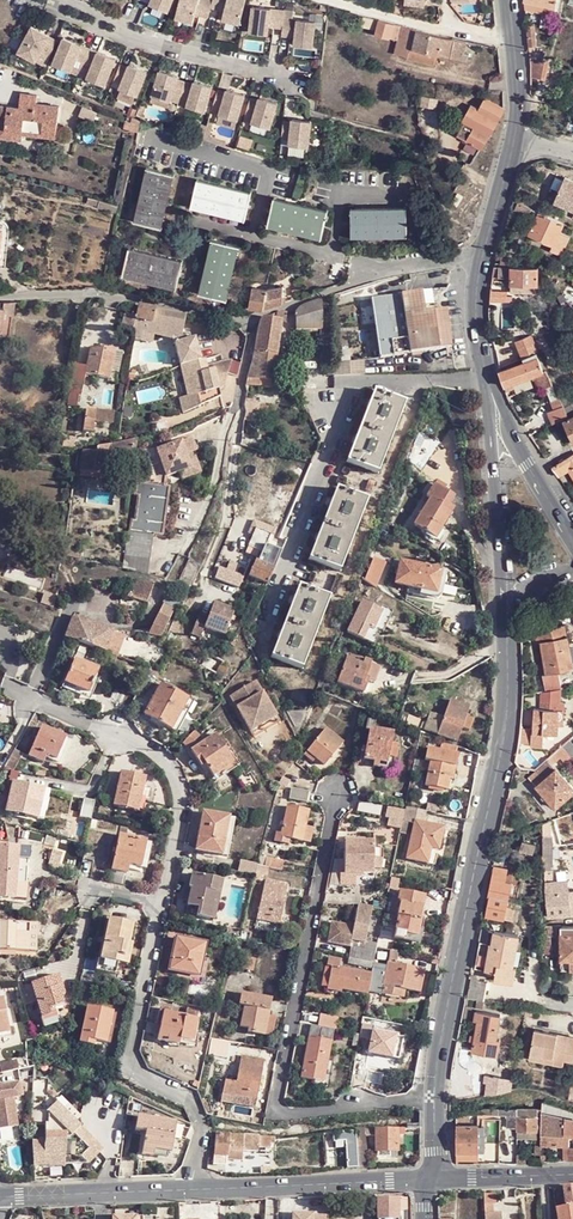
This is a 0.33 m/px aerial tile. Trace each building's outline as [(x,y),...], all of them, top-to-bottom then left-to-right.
[(149,5),(168,12),(172,0),(152,0),(149,5)] [(208,18),(210,8),(210,7),(212,0),(210,0),(185,0),(185,2),(178,1),(174,18),(192,22),(194,15),(208,18)] [(212,0),(210,7),(210,8),(223,11),(221,19),(239,23),(243,6),(237,4),(238,0),(212,0)] [(524,9),(552,17),(556,0),(523,0),(524,9)] [(268,27),(281,29),(283,18),(283,11),(258,8),(257,16),(251,15),(248,33),(267,35),(268,27)] [(308,21),(283,18),(281,29),(280,36),(294,38),(293,46),(311,48),(314,30),(307,29),(308,21)] [(396,39),(399,26),(377,21),(374,33),(396,39)] [(526,25),(529,47),(536,48),(536,46),(533,25),(526,25)] [(415,30),(399,26),(396,39),(393,54),(434,64),(436,54),(411,48),(415,30)] [(466,41),(415,30),(411,48),(436,54),(466,62),(468,54),(463,53),(466,41)] [(30,33),(19,57),(37,64),(41,53),(51,57),(57,41),(41,34),(39,37),(30,33)] [(75,63),(83,66),(90,49),(73,43),(72,46),(63,42),(53,66),(71,73),(75,63)] [(529,47),(530,61),(537,61),(536,48),(529,47)] [(107,56),(90,49),(83,66),(91,69),(87,80),(105,87),(115,63),(105,59),(107,56)] [(529,79),(530,79),(544,79),(548,61),(545,62),(537,61),(530,61),(529,79)] [(120,65),(114,81),(122,84),(120,90),(122,91),(136,96),(138,97),(146,74),(137,71),(138,69),(129,65),(128,68),(120,65)] [(159,73),(153,96),(171,102),(172,96),(181,98),(186,81),(177,79),(178,76),(169,74),(169,76),(159,73)] [(186,81),(181,98),(189,101),(188,106),(206,111),(212,88),(203,85),(203,83),(195,81),(194,83),(186,81)] [(217,90),(213,107),(221,109),(220,115),(238,120),(244,96),(235,94),(235,91),(227,89),(226,92),(217,90)] [(136,96),(122,91),(119,99),(133,104),(136,96)] [(0,107),(0,139),(22,141),(22,134),(58,137),(61,107),(37,104),(37,96),(21,94),(19,110),(0,107)] [(437,98),(421,95),(419,105),(435,108),(437,98)] [(171,102),(153,96),(151,102),(169,107),(171,102)] [(250,98),(246,115),(254,117),(253,122),(271,127),(277,104),(267,101),(268,99),(259,97),(259,100),(250,98)] [(480,149),(504,110),(499,107),(485,98),(477,110),(471,106),(462,120),(469,124),(460,137),(480,149)] [(504,110),(509,102),(505,98),(499,107),(504,110)] [(144,100),(139,114),(141,115),(147,101),(144,100)] [(283,120),(281,137),(289,139),(289,144),(288,154),(304,156),(304,146),(307,146),(310,122),(300,121),(300,119),(292,118),(291,121),(283,120)] [(208,123),(204,138),(211,141),(213,137),(209,136),(213,124),(208,123)] [(174,173),(145,167),(134,222),(162,228),(174,173)] [(253,189),(197,177),(191,206),(246,218),(253,189)] [(566,177),(554,201),(572,210),(572,180),(566,177)] [(330,205),(276,194),(270,223),(324,234),(330,205)] [(520,203),(518,202),(514,210),(527,216),(531,208),(520,203)] [(409,206),(353,207),(354,236),(410,234),(409,206)] [(561,231),(564,223),(539,212),(529,233),(554,245),(552,251),(564,257),(572,237),(561,231)] [(240,245),(211,239),(200,292),(228,298),(240,245)] [(183,260),(128,248),(123,276),(177,288),(183,260)] [(503,256),(502,264),(513,265),(513,258),(503,256)] [(511,266),(495,265),(493,277),(511,278),(511,266)] [(539,267),(511,266),(511,278),(511,291),(537,291),(539,267)] [(248,308),(261,311),(263,311),(281,304),(282,288),(265,293),(252,290),(248,308)] [(491,291),(491,297),(497,297),(497,301),(513,302),(513,292),(491,291)] [(420,294),(370,300),(378,361),(437,353),(432,314),(423,315),(420,294)] [(320,301),(297,307),(295,312),(295,314),(296,324),(319,323),(320,301)] [(0,303),(0,306),(3,307),(2,314),(12,316),(14,302),(0,303)] [(185,317),(136,307),(134,316),(131,328),(131,330),(134,331),(132,339),(140,341),(141,333),(149,334),(150,330),(156,329),(172,337),(172,339),(174,344),(175,344),(180,366),(183,365),(190,396),(186,396),(178,399),(182,414),(220,398),(218,390),(222,390),(230,363),(211,368),(212,373),(207,374),(205,369),(204,362),(199,363),(194,340),(190,341),(189,335),(181,333),(185,317)] [(276,314),(264,318),(262,320),(260,322),(259,325),(252,365),(250,366),(245,385),(245,386),(259,389),(272,390),(272,384),(281,324),(286,324),(286,314),(283,311),(276,314)] [(150,330),(149,334),(172,339),(172,337),(156,329),(150,330)] [(525,359),(537,354),(540,353),(533,335),(517,341),(525,359)] [(75,366),(69,396),(70,396),(72,396),(73,393),(81,395),(85,377),(108,382),(110,374),(118,375),(122,353),(99,348),(98,350),(90,348),(85,367),(75,366)] [(499,372),(504,387),(535,375),(541,388),(544,387),(551,401),(557,398),(547,369),(544,370),(537,354),(525,359),(524,359),(525,362),(499,372)] [(183,365),(180,366),(186,396),(190,396),(183,365)] [(568,415),(561,399),(547,369),(557,398),(551,401),(555,412),(552,413),(556,423),(568,415)] [(406,404),(373,392),(346,463),(378,476),(406,404)] [(265,422),(265,405),(247,405),(247,423),(265,422)] [(109,415),(83,410),(80,422),(89,424),(97,425),(105,427),(107,427),(109,415)] [(564,421),(572,441),(572,417),(564,421)] [(89,424),(80,422),(78,433),(87,434),(89,424)] [(191,438),(170,447),(174,458),(185,455),(192,452),(195,451),(191,438)] [(132,442),(115,446),(83,454),(82,462),(80,471),(80,472),(107,477),(107,462),(132,464),(132,442)] [(152,536),(161,537),(168,488),(164,487),(165,478),(190,469),(185,455),(174,458),(170,447),(157,451),(155,448),(137,452),(135,464),(143,464),(144,465),(147,466),(149,469),(149,473),(147,485),(135,483),(134,497),(137,497),(134,522),(130,521),(129,532),(152,536)] [(192,452),(185,455),(190,469),(165,478),(164,487),(168,488),(169,484),(200,473),(192,452)] [(559,477),(571,470),(572,473),(572,455),(553,468),(559,477)] [(107,477),(80,472),(79,478),(106,483),(107,477)] [(439,489),(433,485),(426,497),(429,501),(414,526),(435,540),(454,509),(448,506),(453,497),(444,492),(447,488),(442,485),(439,489)] [(368,502),(336,490),(308,561),(341,574),(368,502)] [(400,502),(394,499),(389,513),(395,516),(400,502)] [(251,548),(262,554),(265,546),(266,547),(272,536),(259,529),(251,548)] [(126,532),(123,557),(149,560),(152,536),(129,532),(126,532)] [(262,554),(258,563),(274,569),(281,553),(266,547),(265,546),(262,554)] [(82,553),(72,551),(71,559),(80,561),(82,553)] [(123,557),(121,571),(123,571),(140,575),(147,576),(149,560),(123,557)] [(386,564),(374,560),(365,581),(379,585),(386,564)] [(249,577),(267,586),(274,569),(258,563),(256,561),(249,577)] [(441,573),(400,563),(395,586),(421,592),(419,598),(433,602),(438,601),(440,599),(442,595),(447,576),(440,574),(441,573)] [(218,564),(212,577),(237,587),(242,574),(218,564)] [(149,587),(137,581),(129,599),(143,604),(149,587)] [(331,600),(299,588),(270,658),(303,671),(331,600)] [(374,628),(382,612),(362,603),(347,633),(372,645),(378,633),(379,631),(374,628)] [(233,612),(213,604),(207,617),(199,614),(190,634),(199,638),(203,628),(223,636),(233,612)] [(163,605),(157,617),(168,623),(174,611),(163,605)] [(544,625),(550,632),(566,630),(572,630),(572,607),(544,625)] [(384,613),(382,612),(374,628),(379,631),(378,633),(383,634),(391,619),(384,615),(384,613)] [(157,617),(148,636),(159,641),(159,640),(168,623),(157,617)] [(77,622),(69,640),(103,653),(111,633),(77,622)] [(547,675),(557,673),(569,671),(568,665),(572,663),(572,662),(572,654),(571,653),(570,642),(568,642),(566,630),(550,632),(544,625),(535,632),(535,636),(528,638),(529,645),(540,643),(547,675)] [(111,633),(103,653),(106,654),(115,657),(123,638),(111,633)] [(80,646),(77,652),(84,656),(87,650),(80,646)] [(115,657),(106,654),(101,667),(110,671),(115,657)] [(362,667),(347,661),(338,684),(364,694),(368,685),(374,687),(380,672),(370,668),(371,665),(364,662),(362,667)] [(102,674),(73,662),(64,684),(91,696),(102,674)] [(215,675),(213,679),(220,682),(227,670),(222,666),(216,675),(215,675)] [(215,675),(202,668),(205,681),(212,681),(213,679),(215,675)] [(540,676),(543,691),(560,688),(557,673),(547,675),(540,676)] [(192,697),(166,682),(148,713),(175,728),(192,697)] [(256,683),(231,698),(248,728),(259,721),(262,727),(276,718),(256,683)] [(309,698),(294,693),(292,698),(306,703),(309,698)] [(534,710),(533,734),(545,734),(558,734),(559,720),(564,720),(565,702),(551,701),(539,705),(539,710),(534,710)] [(469,710),(450,702),(444,719),(431,715),(427,725),(422,723),(420,729),(457,742),(464,727),(470,728),(475,717),(468,714),(469,710)] [(259,721),(248,728),(251,733),(262,727),(259,721)] [(73,743),(41,729),(28,757),(44,764),(47,758),(63,764),(73,743)] [(325,730),(306,753),(312,757),(325,767),(343,744),(325,730)] [(393,735),(370,731),(364,759),(388,764),(393,735)] [(545,734),(533,734),(531,734),(531,748),(544,749),(545,734)] [(234,764),(217,736),(191,753),(200,767),(205,765),(213,778),(234,764)] [(567,752),(572,759),(572,746),(568,741),(562,746),(567,752)] [(562,746),(552,755),(557,760),(567,752),(562,746)] [(444,754),(432,751),(428,750),(425,762),(430,764),(424,788),(446,793),(449,783),(452,783),(458,757),(456,756),(457,750),(446,748),(444,754)] [(22,756),(14,751),(3,771),(14,773),(22,756)] [(529,779),(558,808),(572,794),(572,785),(549,760),(529,779)] [(282,779),(279,786),(288,788),(290,782),(301,785),(303,775),(288,772),(287,780),(282,779)] [(145,780),(120,774),(113,808),(137,814),(145,780)] [(44,791),(13,784),(6,814),(37,820),(44,791)] [(307,805),(309,794),(292,789),(289,801),(307,805)] [(91,821),(92,818),(95,803),(80,799),(76,818),(91,821)] [(358,801),(356,808),(376,813),(378,806),(358,801)] [(287,809),(281,836),(281,839),(285,840),(302,843),(309,813),(287,809)] [(426,813),(407,809),(404,823),(414,825),(415,823),(423,825),(426,813)] [(404,813),(390,810),(389,820),(402,823),(404,813)] [(235,818),(208,812),(200,849),(223,855),(227,841),(230,841),(235,818)] [(402,823),(389,820),(388,821),(391,827),(401,829),(402,823)] [(415,823),(414,825),(407,859),(428,864),(431,849),(439,851),(443,829),(423,825),(415,823)] [(59,839),(67,841),(68,833),(60,831),(59,839)] [(281,839),(281,836),(277,835),(274,843),(283,846),(285,840),(281,839)] [(551,836),(542,837),(542,851),(552,851),(551,836)] [(141,868),(146,843),(119,837),(111,871),(127,875),(129,866),(141,868)] [(536,845),(522,841),(520,851),(534,855),(536,845)] [(153,845),(146,843),(141,868),(148,870),(153,845)] [(16,871),(17,860),(17,847),(0,846),(0,870),(16,871)] [(25,849),(17,847),(17,860),(30,860),(30,857),(29,852),(25,849)] [(345,847),(344,876),(356,877),(373,876),(373,874),(374,852),(374,847),(345,847)] [(507,852),(500,850),(497,862),(504,863),(507,852)] [(383,852),(374,852),(373,874),(380,873),(383,852)] [(61,860),(52,854),(48,866),(57,873),(61,860)] [(270,870),(284,872),(285,864),(272,861),(270,870)] [(240,864),(238,873),(254,877),(256,867),(240,864)] [(256,867),(254,877),(254,881),(262,882),(264,876),(268,877),(270,870),(266,869),(256,867)] [(0,870),(0,900),(14,901),(15,884),(16,871),(0,870)] [(495,870),(493,881),(503,883),(505,872),(495,870)] [(187,889),(186,890),(191,892),(188,904),(185,917),(214,923),(222,883),(192,876),(189,889),(187,889)] [(356,877),(344,876),(340,876),(339,890),(356,889),(356,877)] [(289,886),(267,881),(258,920),(279,925),(289,886)] [(503,883),(493,881),(489,897),(491,898),(487,916),(504,920),(512,885),(503,883)] [(572,915),(572,891),(569,891),(568,882),(546,883),(548,918),(572,915)] [(15,884),(14,901),(26,902),(28,885),(15,884)] [(191,892),(186,890),(183,903),(188,904),(191,892)] [(425,898),(400,892),(397,904),(400,905),(397,917),(399,918),(394,939),(420,945),(426,919),(422,919),(424,909),(423,909),(425,898)] [(361,961),(374,964),(376,954),(377,949),(377,946),(365,943),(371,909),(358,907),(354,928),(332,924),(328,944),(351,948),(349,959),(361,961)] [(138,924),(117,919),(112,937),(108,936),(101,968),(121,973),(124,962),(132,964),(137,942),(134,941),(138,924)] [(9,952),(16,953),(31,954),(31,941),(38,942),(38,926),(0,924),(0,930),(0,952),(9,952)] [(499,940),(492,939),(486,965),(502,969),(501,972),(506,973),(505,979),(524,982),(527,966),(524,965),(530,933),(501,928),(499,940)] [(543,946),(552,946),(552,938),(561,938),(561,972),(572,972),(572,929),(561,929),(561,928),(545,928),(545,936),(544,936),(543,946)] [(206,946),(176,940),(170,972),(198,978),(206,946)] [(397,966),(399,954),(377,949),(376,954),(382,955),(381,964),(387,965),(385,973),(381,972),(373,970),(371,976),(369,994),(400,999),(402,990),(420,994),(424,970),(397,966)] [(382,955),(376,954),(374,964),(374,966),(382,967),(381,972),(385,973),(387,965),(381,964),(382,955)] [(360,968),(361,961),(349,959),(348,965),(360,968)] [(322,987),(368,996),(369,994),(371,976),(340,969),(342,962),(329,960),(327,967),(326,967),(322,987)] [(374,966),(374,964),(361,961),(360,968),(373,970),(374,966)] [(55,978),(17,987),(21,1005),(32,1002),(38,1020),(47,1018),(45,1010),(59,1007),(57,997),(61,996),(55,978)] [(0,980),(0,1035),(8,1033),(3,1011),(7,1010),(0,980)] [(272,999),(242,993),(240,1006),(245,1008),(241,1028),(246,1030),(245,1034),(270,1039),(273,1021),(268,1020),(272,999)] [(112,1013),(86,1008),(78,1045),(92,1049),(94,1044),(105,1046),(112,1013)] [(474,1009),(467,1008),(464,1023),(470,1024),(474,1009)] [(185,1016),(164,1012),(158,1041),(181,1047),(183,1041),(192,1043),(199,1012),(186,1010),(185,1016)] [(501,1015),(477,1012),(476,1019),(478,1020),(474,1052),(498,1056),(500,1040),(497,1040),(501,1015)] [(335,1030),(337,1030),(340,1018),(321,1015),(319,1027),(335,1030)] [(368,1033),(373,1035),(374,1031),(377,1032),(378,1027),(370,1025),(368,1033)] [(319,1027),(312,1026),(302,1078),(325,1082),(335,1030),(319,1027)] [(374,1031),(373,1035),(369,1053),(400,1060),(405,1038),(377,1032),(374,1031)] [(545,1060),(545,1056),(564,1059),(572,1060),(572,1037),(566,1036),(565,1042),(556,1042),(557,1035),(534,1031),(530,1058),(545,1060)] [(210,1039),(208,1052),(224,1055),(227,1043),(210,1039)] [(265,1062),(241,1058),(236,1084),(226,1083),(222,1103),(245,1107),(247,1099),(257,1101),(265,1062)] [(0,1076),(18,1071),(16,1062),(0,1066),(0,1074),(0,1076)] [(489,1085),(488,1096),(512,1091),(515,1074),(503,1073),(502,1080),(487,1077),(486,1084),(489,1085)] [(47,1082),(34,1081),(33,1092),(32,1113),(32,1119),(51,1119),(51,1112),(50,1107),(47,1107),(47,1082)] [(0,1089),(0,1130),(0,1131),(16,1129),(10,1100),(14,1100),(21,1099),(19,1085),(0,1089)] [(66,1097),(61,1102),(78,1122),(83,1117),(66,1097)] [(247,1099),(245,1107),(255,1109),(257,1101),(247,1099)] [(14,1100),(10,1100),(16,1129),(19,1128),(14,1100)] [(61,1102),(51,1112),(51,1119),(51,1125),(49,1125),(50,1141),(38,1141),(38,1143),(33,1144),(34,1166),(36,1183),(47,1182),(46,1166),(65,1166),(65,1165),(66,1157),(82,1158),(89,1165),(105,1152),(78,1122),(61,1102)] [(542,1103),(541,1111),(541,1119),(561,1120),(562,1109),(542,1103)] [(572,1142),(572,1112),(562,1109),(561,1120),(541,1119),(542,1146),(572,1144),(572,1142)] [(518,1110),(508,1110),(508,1116),(508,1127),(517,1128),(518,1116),(518,1110)] [(180,1121),(139,1116),(138,1130),(148,1131),(146,1153),(157,1154),(158,1149),(176,1151),(180,1121)] [(517,1128),(517,1131),(539,1132),(539,1117),(518,1116),(517,1128)] [(486,1127),(457,1126),(457,1161),(480,1161),(480,1153),(485,1153),(486,1127)] [(355,1128),(347,1129),(348,1144),(356,1143),(355,1128)] [(355,1128),(356,1143),(357,1150),(357,1152),(357,1156),(366,1154),(365,1136),(365,1128),(355,1128)] [(375,1128),(365,1128),(365,1136),(375,1136),(375,1128)] [(398,1128),(375,1128),(375,1136),(375,1151),(376,1151),(391,1151),(398,1151),(398,1136),(398,1128)] [(215,1134),(212,1165),(225,1166),(226,1157),(242,1158),(243,1151),(258,1152),(259,1137),(215,1134)] [(346,1153),(347,1169),(358,1169),(357,1156),(357,1152),(352,1153),(346,1153)] [(82,1158),(66,1157),(65,1165),(89,1165),(82,1158)] [(565,1187),(568,1207),(558,1209),(560,1218),(572,1218),(572,1187),(565,1187)] [(498,1203),(498,1194),(485,1194),(486,1204),(494,1203),(498,1203)] [(379,1218),(400,1218),(400,1198),(379,1199),(379,1218)] [(494,1213),(494,1203),(486,1204),(487,1214),(494,1213)]
